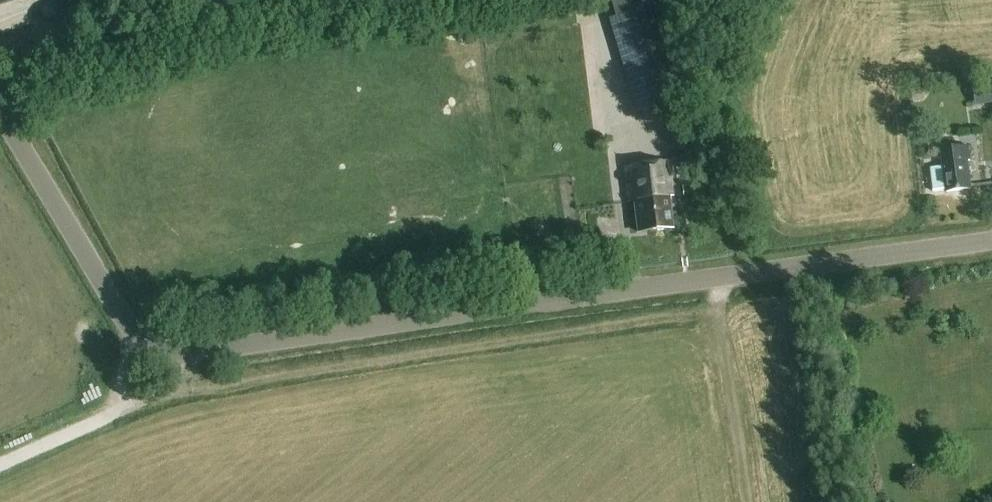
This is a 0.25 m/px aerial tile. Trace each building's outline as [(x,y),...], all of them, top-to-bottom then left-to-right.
[(32,23),(29,14),(40,9),(43,19),(56,14),(52,0),(0,0),(0,33),(32,23)] [(636,112),(682,98),(652,0),(616,0),(621,15),(608,19),(636,112)] [(983,89),(985,105),(991,104),(991,88),(983,89)] [(969,148),(941,151),(944,168),(930,169),(933,193),(947,191),(947,193),(972,190),(968,162),(971,162),(969,148)] [(678,155),(679,165),(695,163),(693,153),(678,155)] [(625,167),(629,202),(635,201),(639,233),(670,229),(666,197),(673,197),(668,162),(625,167)] [(682,188),(683,196),(692,194),(691,186),(682,188)]
